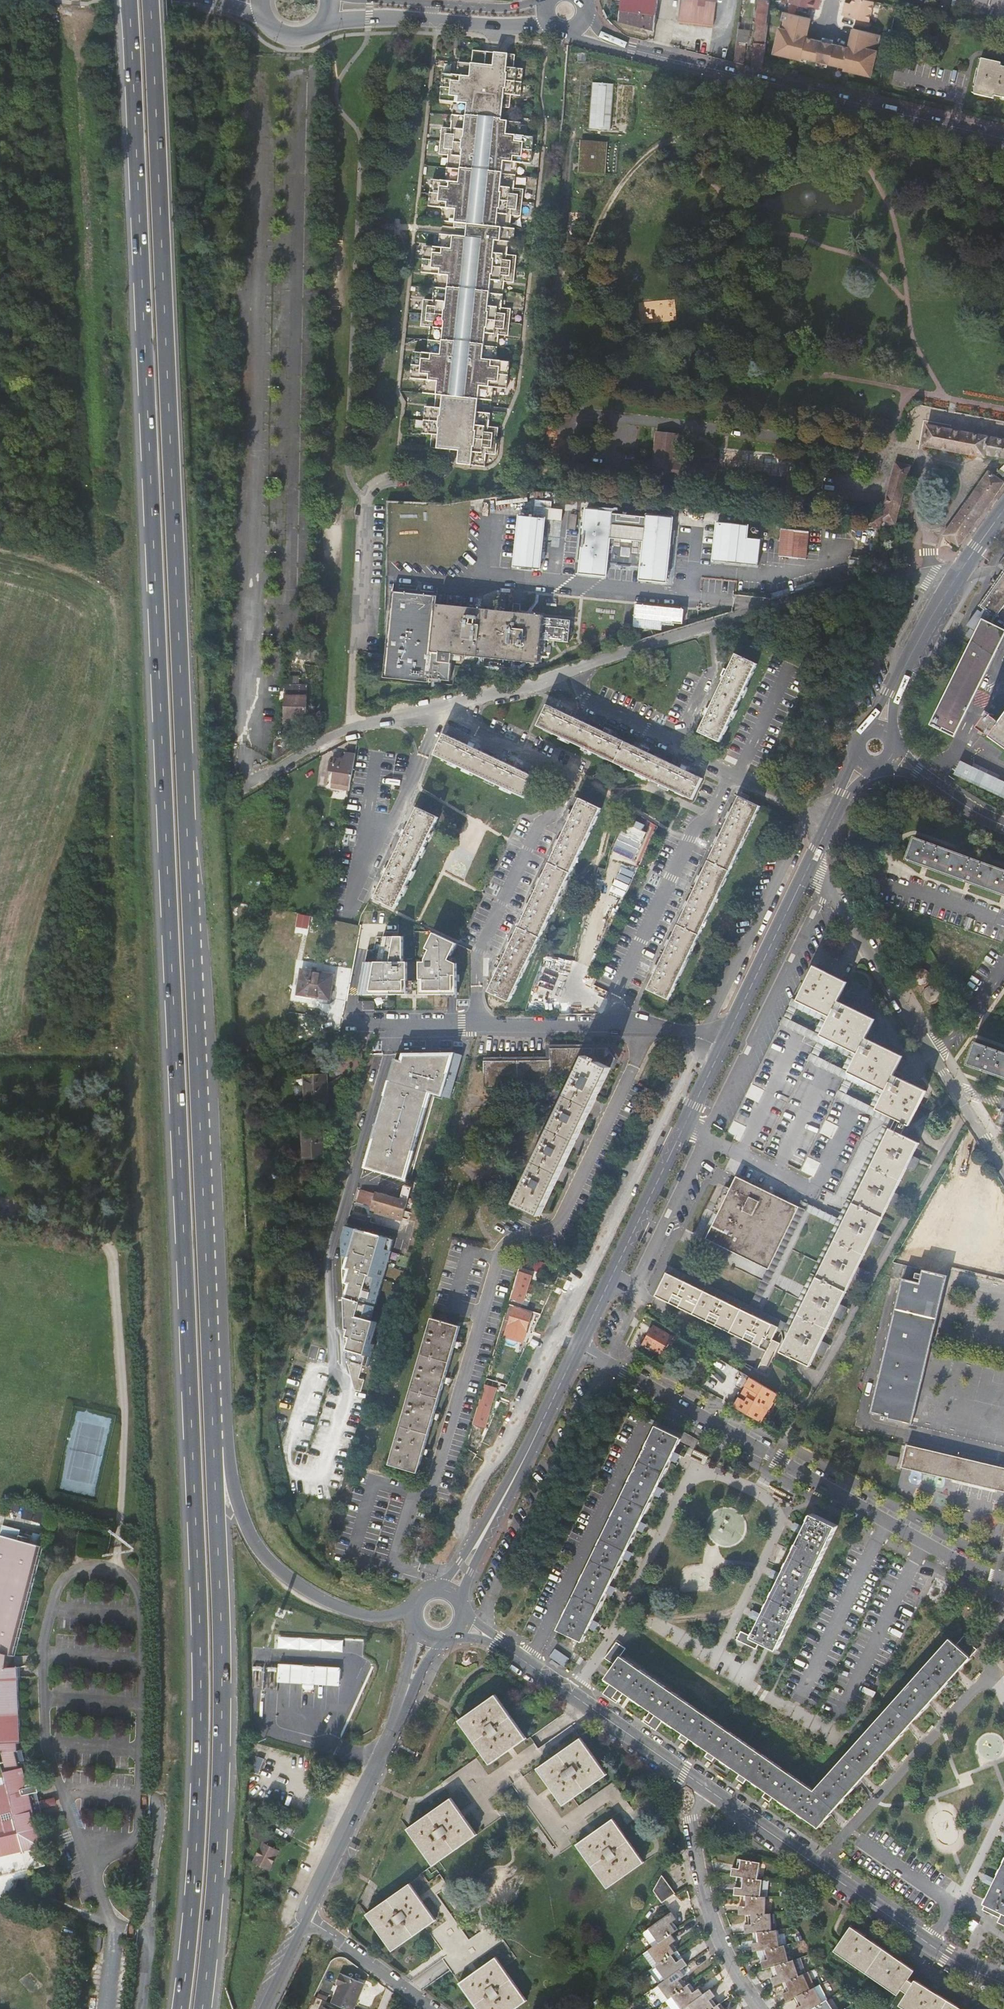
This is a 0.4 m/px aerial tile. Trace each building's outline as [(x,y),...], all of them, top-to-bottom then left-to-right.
[(654,31),(658,1),(648,0),(622,0),(619,22),(654,31)] [(714,27),(717,0),(681,0),(678,22),(714,27)] [(770,1),(762,0),(759,0),(756,23),(767,24),(770,1)] [(814,0),(789,0),(788,4),(812,10),(817,11),(820,1),(814,0)] [(847,4),(845,10),(842,9),(841,16),(855,19),(855,20),(870,24),(874,4),(862,1),(859,0),(852,0),(851,5),(847,4)] [(839,46),(813,40),(805,38),(810,19),(783,13),(781,23),(784,23),(782,30),(780,29),(774,54),(800,61),(801,58),(844,68),(843,71),(870,77),(876,52),(873,51),(875,45),(878,46),(880,36),(853,29),(848,48),(839,46)] [(766,31),(759,31),(757,44),(755,44),(753,68),(762,70),(766,31)] [(517,57),(475,52),(474,64),(461,62),(459,76),(446,74),(443,101),(456,103),(453,128),(443,128),(440,154),(450,155),(448,181),(433,179),(430,206),(445,207),(443,226),(469,229),(468,237),(442,234),(440,248),(426,246),(423,271),(437,272),(434,301),(425,300),(422,326),(431,327),(428,354),(415,352),(412,379),(425,380),(424,393),(437,394),(435,407),(426,406),(423,433),(432,434),(431,447),(459,450),(457,463),(484,467),(486,454),(495,455),(498,428),(488,427),(490,413),(476,412),(478,399),(491,401),(493,388),(507,389),(509,363),(496,361),(499,335),(508,336),(511,309),(502,308),(505,282),(513,283),(517,256),(507,255),(509,242),(514,243),(516,230),(510,229),(512,216),(521,216),(524,190),(515,189),(518,164),(531,165),(534,138),(521,137),(522,124),(502,122),(504,108),(511,109),(513,96),(522,97),(525,70),(516,70),(517,57)] [(578,53),(577,61),(587,62),(587,54),(578,53)] [(1000,66),(1000,63),(982,59),(974,95),(992,99),(993,95),(1003,98),(1003,67),(1000,66)] [(589,127),(611,129),(614,81),(592,80),(589,127)] [(580,172),(597,173),(599,142),(582,140),(580,172)] [(606,174),(608,142),(599,142),(597,173),(606,174)] [(927,426),(923,446),(985,458),(985,455),(1003,459),(1003,441),(927,426)] [(713,484),(715,466),(696,464),(691,464),(673,462),(674,451),(675,446),(676,435),(653,432),(648,477),(713,484)] [(770,464),(765,464),(765,474),(792,476),(793,457),(771,456),(770,464)] [(535,458),(534,471),(542,471),(543,458),(535,458)] [(870,513),(867,525),(880,528),(882,520),(896,524),(911,467),(895,463),(881,516),(870,513)] [(943,536),(959,548),(1003,485),(1003,483),(989,472),(943,536)] [(550,520),(562,521),(563,511),(535,508),(534,518),(520,516),(515,567),(541,570),(545,535),(546,519),(550,520)] [(641,580),(667,583),(673,519),(647,516),(647,518),(614,515),(614,512),(588,509),(581,574),(606,577),(608,564),(642,568),(641,580)] [(570,530),(576,530),(578,515),(571,514),(570,530)] [(787,531),(806,533),(807,525),(788,523),(787,531)] [(714,562),(758,567),(761,541),(748,539),(749,527),(718,524),(714,562)] [(805,561),(808,533),(806,533),(787,531),(783,530),(780,558),(805,561)] [(999,565),(1003,559),(1003,555),(995,548),(985,562),(989,573),(995,577),(1000,581),(996,587),(982,607),(986,609),(983,612),(980,610),(969,626),(972,629),(967,636),(974,640),(933,725),(955,736),(998,648),(982,640),(994,623),(1003,609),(1003,569),(999,565)] [(860,566),(867,567),(868,558),(861,557),(861,559),(851,557),(849,568),(860,569),(860,566)] [(1000,581),(995,577),(991,583),(996,587),(1000,581)] [(451,661),(438,659),(438,654),(451,655),(539,665),(541,639),(568,641),(570,619),(435,605),(436,597),(391,592),(384,657),(450,668),(451,661)] [(662,627),(663,627),(664,625),(673,626),(674,623),(683,624),(685,610),(637,605),(634,628),(662,631),(662,627)] [(998,648),(955,736),(958,737),(1003,641),(1003,628),(994,623),(982,640),(998,648)] [(699,732),(720,741),(757,664),(736,654),(699,732)] [(308,687),(286,685),(284,723),(296,724),(296,719),(306,719),(308,687)] [(692,799),(702,778),(548,705),(538,726),(692,799)] [(991,714),(980,728),(989,734),(999,720),(991,714)] [(992,737),(1003,745),(1003,721),(992,737)] [(444,734),(434,755),(525,798),(535,777),(444,734)] [(270,763),(285,754),(279,738),(274,740),(270,763)] [(342,780),(341,784),(351,786),(357,751),(348,749),(346,756),(337,754),(335,760),(332,759),(330,767),(336,768),(334,778),(342,780)] [(954,776),(1003,796),(1003,779),(960,761),(954,776)] [(669,999),(760,806),(739,796),(648,988),(669,999)] [(580,799),(489,991),(510,1001),(601,809),(580,799)] [(418,808),(375,899),(395,908),(438,817),(418,808)] [(914,838),(906,859),(1003,894),(1003,871),(914,838)] [(414,927),(389,932),(383,950),(368,955),(363,994),(462,998),(461,954),(454,948),(457,943),(429,932),(417,958),(412,958),(414,927)] [(926,1090),(894,1074),(903,1055),(866,1036),(875,1018),(838,999),(847,981),(816,965),(799,998),(831,1014),(822,1032),(859,1051),(849,1072),(868,1081),(886,1090),(877,1109),(909,1125),(926,1090)] [(318,970),(304,968),(299,992),(314,995),(316,983),(318,970)] [(929,986),(928,983),(930,979),(931,977),(931,975),(930,974),(929,972),(928,970),(926,969),(925,969),(923,968),(921,968),(919,969),(917,970),(916,971),(915,973),(914,974),(914,976),(914,978),(914,980),(915,982),(916,983),(918,984),(919,985),(917,986),(921,995),(925,994),(926,998),(927,1000),(928,1001),(930,1002),(932,1002),(934,1002),(936,1002),(937,1001),(939,1000),(940,998),(941,997),(941,995),(941,993),(941,991),(940,989),(939,988),(938,987),(936,986),(934,985),(932,985),(930,986),(929,986)] [(316,983),(314,995),(330,998),(335,974),(318,970),(316,983)] [(976,1042),(968,1063),(1003,1076),(1003,1052),(976,1042)] [(553,1081),(576,1081),(517,1202),(543,1214),(618,1060),(610,1048),(553,1049),(553,1061),(486,1061),(486,1089),(552,1088),(553,1081)] [(365,1167),(404,1178),(430,1091),(451,1097),(464,1054),(456,1051),(403,1052),(403,1058),(397,1058),(390,1080),(388,1085),(371,1146),(365,1167)] [(307,1077),(307,1105),(329,1105),(329,1077),(307,1077)] [(302,1129),(304,1161),(324,1161),(323,1129),(302,1129)] [(796,1361),(809,1367),(918,1144),(889,1130),(780,1353),(796,1361)] [(909,1168),(916,1170),(920,1157),(914,1155),(909,1168)] [(981,1177),(983,1168),(975,1165),(972,1175),(981,1177)] [(981,1177),(972,1175),(953,1254),(975,1259),(994,1180),(981,1177)] [(706,1239),(769,1270),(799,1207),(737,1176),(706,1239)] [(377,1212),(403,1220),(413,1187),(406,1185),(402,1198),(377,1191),(377,1194),(362,1190),(358,1202),(373,1206),(378,1208),(377,1212)] [(364,1365),(371,1367),(378,1345),(375,1344),(381,1322),(372,1320),(393,1250),(391,1250),(394,1238),(355,1227),(355,1240),(344,1240),(347,1328),(350,1328),(347,1335),(351,1336),(348,1348),(348,1360),(364,1365)] [(877,1230),(873,1242),(879,1244),(883,1232),(877,1230)] [(543,1269),(545,1264),(526,1258),(524,1264),(543,1269)] [(548,1264),(545,1272),(559,1276),(563,1268),(548,1264)] [(948,1275),(923,1269),(920,1283),(903,1278),(871,1413),(883,1416),(882,1420),(888,1421),(888,1420),(912,1425),(948,1275)] [(766,1351),(778,1327),(667,1272),(655,1296),(766,1351)] [(525,1302),(534,1277),(523,1273),(514,1299),(525,1302)] [(836,1316),(844,1319),(848,1306),(841,1304),(836,1316)] [(515,1308),(509,1327),(512,1328),(511,1329),(518,1331),(519,1328),(528,1331),(533,1314),(515,1308)] [(462,1327),(433,1318),(390,1465),(419,1473),(462,1327)] [(663,1356),(674,1337),(656,1327),(645,1346),(663,1356)] [(364,1365),(348,1360),(355,1390),(363,1392),(367,1380),(360,1378),(364,1365)] [(735,1407),(759,1421),(774,1392),(751,1378),(735,1407)] [(486,1387),(479,1411),(489,1414),(496,1391),(486,1387)] [(584,1642),(682,1439),(658,1427),(559,1630),(584,1642)] [(908,1444),(903,1467),(1003,1492),(1003,1467),(908,1444)] [(779,1651),(839,1528),(814,1515),(754,1639),(779,1651)] [(20,1538),(22,1529),(6,1526),(4,1534),(20,1538)] [(4,1771),(0,1772),(0,1877),(28,1870),(24,1853),(43,1849),(40,1837),(38,1838),(28,1796),(37,1794),(39,1794),(38,1787),(28,1789),(23,1769),(16,1771),(15,1751),(20,1750),(20,1743),(24,1743),(21,1668),(12,1669),(13,1657),(17,1658),(47,1548),(0,1536),(0,1751),(4,1751),(7,1764),(3,1765),(4,1771)] [(928,1598),(942,1602),(948,1581),(934,1577),(928,1598)] [(344,1650),(344,1638),(279,1636),(279,1647),(344,1650)] [(819,1827),(970,1657),(950,1639),(815,1791),(622,1656),(607,1679),(819,1827)] [(339,1666),(277,1662),(276,1680),(302,1682),(303,1666),(314,1667),(313,1682),(338,1684),(339,1666)] [(310,1689),(313,1687),(313,1682),(314,1667),(303,1666),(302,1682),(301,1686),(304,1689),(310,1689)] [(528,1739),(496,1695),(459,1721),(482,1754),(442,1782),(452,1797),(407,1828),(433,1866),(501,1817),(490,1801),(514,1785),(561,1853),(577,1843),(609,1888),(645,1862),(613,1817),(629,1806),(613,1782),(580,1806),(574,1798),(608,1774),(582,1737),(548,1761),(531,1737),(528,1739)] [(38,1838),(40,1837),(47,1836),(37,1794),(28,1796),(38,1838)] [(291,1835),(296,1824),(283,1818),(278,1828),(291,1835)] [(263,1841),(270,1845),(276,1833),(258,1824),(252,1836),(263,1841)] [(253,1862),(269,1870),(279,1849),(270,1845),(263,1841),(253,1862)] [(798,1976),(793,1961),(788,1962),(784,1944),(779,1945),(776,1930),(772,1930),(771,1913),(766,1913),(766,1896),(767,1881),(758,1879),(760,1863),(737,1859),(736,1867),(732,1867),(731,1875),(739,1876),(738,1887),(733,1886),(733,1895),(743,1895),(742,1906),(738,1906),(738,1914),(747,1914),(748,1924),(743,1924),(744,1932),(753,1931),(755,1942),(751,1943),(752,1951),(761,1949),(764,1960),(760,1961),(763,1969),(766,1968),(770,1975),(767,1977),(773,1985),(777,1984),(782,1991),(779,1993),(785,2001),(790,1999),(795,2006),(793,2008),(832,2008),(827,2000),(821,2003),(808,1973),(798,1976)] [(985,1900),(1003,1910),(1003,1861),(985,1900)] [(423,1873),(366,1914),(392,1950),(426,1927),(446,1955),(443,1958),(479,2008),(516,2008),(528,2000),(503,1966),(517,1957),(492,1923),(469,1939),(437,1893),(450,1885),(441,1872),(428,1881),(423,1873)] [(664,1877),(652,1887),(664,1901),(676,1891),(664,1877)] [(671,1909),(647,1926),(658,1940),(648,1947),(658,1962),(655,1965),(665,1980),(658,1984),(668,1998),(672,1996),(682,2008),(683,2008),(689,2004),(693,2008),(725,2008),(720,2002),(717,2004),(711,1997),(714,1994),(710,1988),(703,1993),(699,1988),(695,1990),(690,1982),(687,1985),(682,1978),(685,1976),(680,1969),(688,1964),(682,1957),(679,1960),(673,1951),(677,1949),(672,1941),(675,1939),(670,1931),(677,1926),(671,1918),(675,1916),(671,1909)] [(971,1932),(977,1924),(970,1919),(964,1927),(971,1932)] [(915,1971),(853,1928),(836,1952),(898,1996),(902,1990),(909,1994),(901,2007),(904,2008),(961,2008),(917,1981),(915,1984),(909,1981),(915,1971)] [(801,1958),(793,1961),(798,1976),(808,1973),(801,1958)] [(349,1977),(337,2005),(347,2008),(358,2008),(368,1985),(349,1977)]
